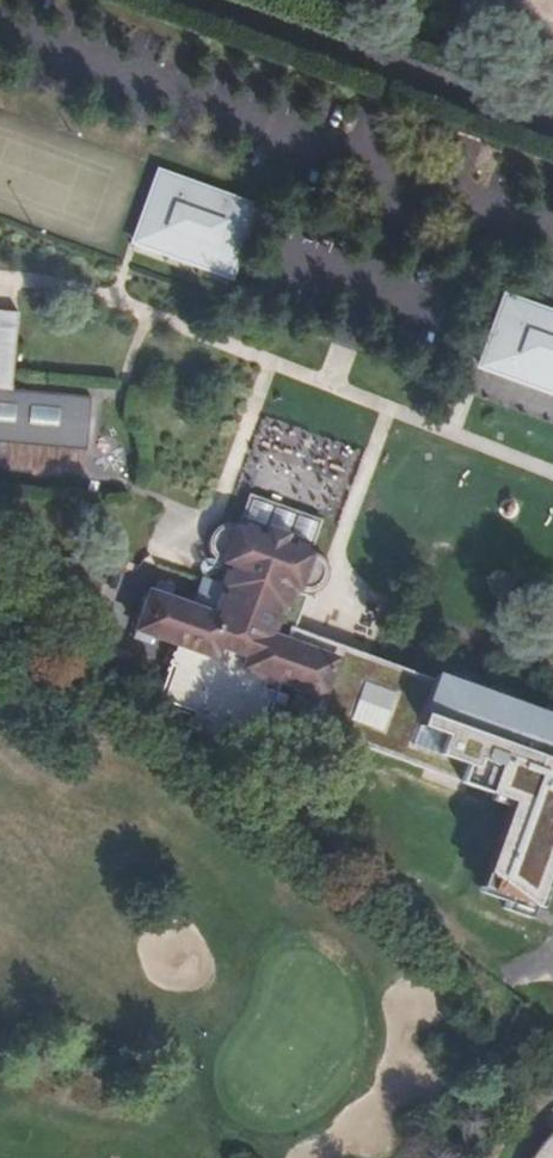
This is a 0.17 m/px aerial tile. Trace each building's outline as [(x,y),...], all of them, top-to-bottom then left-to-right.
[(258,203),(158,168),(132,242),(232,277),(258,203)] [(502,292),(475,367),(552,395),(552,310),(502,292)] [(88,460),(92,407),(13,400),(18,323),(0,322),(0,453),(88,460)] [(202,742),(206,744),(209,745),(213,746),(216,746),(220,745),(224,744),(227,742),(229,739),(230,737),(231,737),(265,748),(278,709),(288,713),(292,702),(282,699),(285,688),(328,701),(341,665),(276,643),(285,616),(289,617),(296,597),(300,598),(301,595),(308,597),(315,597),(321,595),(325,591),(329,585),(330,579),(330,573),(327,567),(323,563),(313,559),(324,528),(252,504),(242,535),(233,533),(228,532),(222,535),(217,539),(214,544),(213,551),(214,557),(217,562),(222,566),(225,568),(230,570),(229,574),(232,575),(225,594),(208,588),(199,616),(155,600),(137,647),(154,653),(158,643),(182,652),(163,712),(197,724),(197,725),(197,728),(197,732),(198,736),(200,739),(202,742)] [(552,763),(552,717),(443,679),(443,680),(432,676),(423,704),(433,707),(429,720),(552,763)] [(348,724),(386,731),(394,688),(357,681),(348,724)] [(551,910),(552,906),(552,835),(394,780),(371,848),(551,910)] [(549,1127),(538,1157),(552,1157),(552,1129),(549,1127)]
